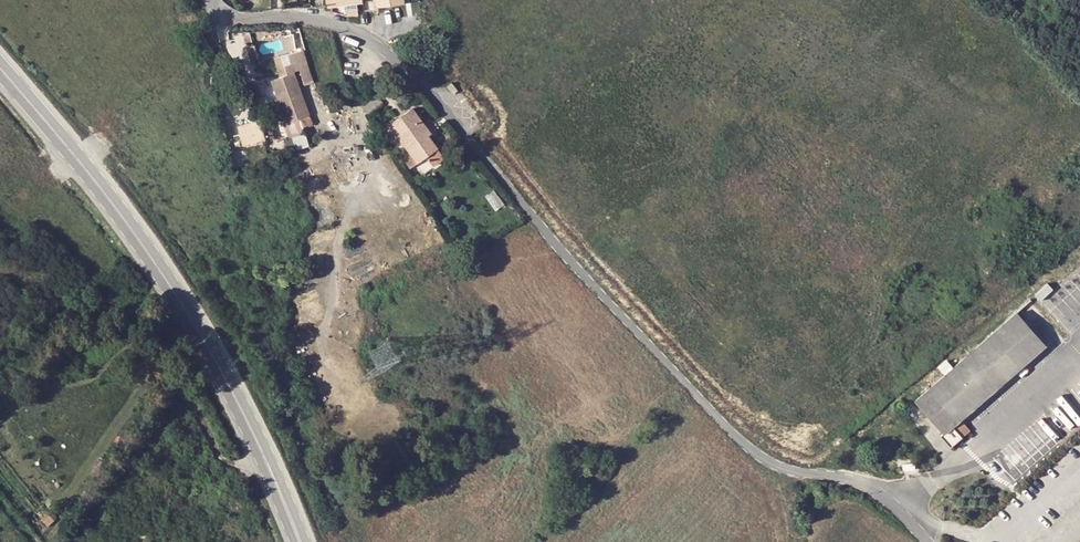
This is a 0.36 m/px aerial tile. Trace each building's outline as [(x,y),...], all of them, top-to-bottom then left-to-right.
[(330,4),(345,3),(346,12),(347,14),(359,13),(359,11),(358,7),(363,6),(363,2),(363,0),(326,0),(326,5),(327,9),(329,10),(331,10),(330,4)] [(295,50),(292,34),(283,35),(286,51),(295,50)] [(321,113),(309,82),(314,80),(304,53),(285,59),(290,75),(283,77),(297,121),(294,122),(298,136),(319,128),(315,115),(321,113)] [(447,87),(453,95),(458,91),(451,84),(447,87)] [(368,117),(383,103),(374,93),(361,106),(368,117)] [(429,130),(412,108),(384,129),(392,141),(399,136),(410,151),(417,160),(419,162),(426,157),(434,166),(444,158),(437,149),(428,136),(425,133),(429,130)] [(248,123),(253,144),(285,134),(279,115),(248,123)] [(408,167),(417,160),(410,151),(401,157),(408,167)] [(493,214),(506,205),(496,190),(484,197),(493,214)] [(917,401),(946,434),(961,421),(1047,346),(1019,313),(917,401)] [(970,432),(961,421),(946,434),(942,438),(951,449),(970,432)] [(902,466),(903,473),(916,471),(915,464),(902,466)]
